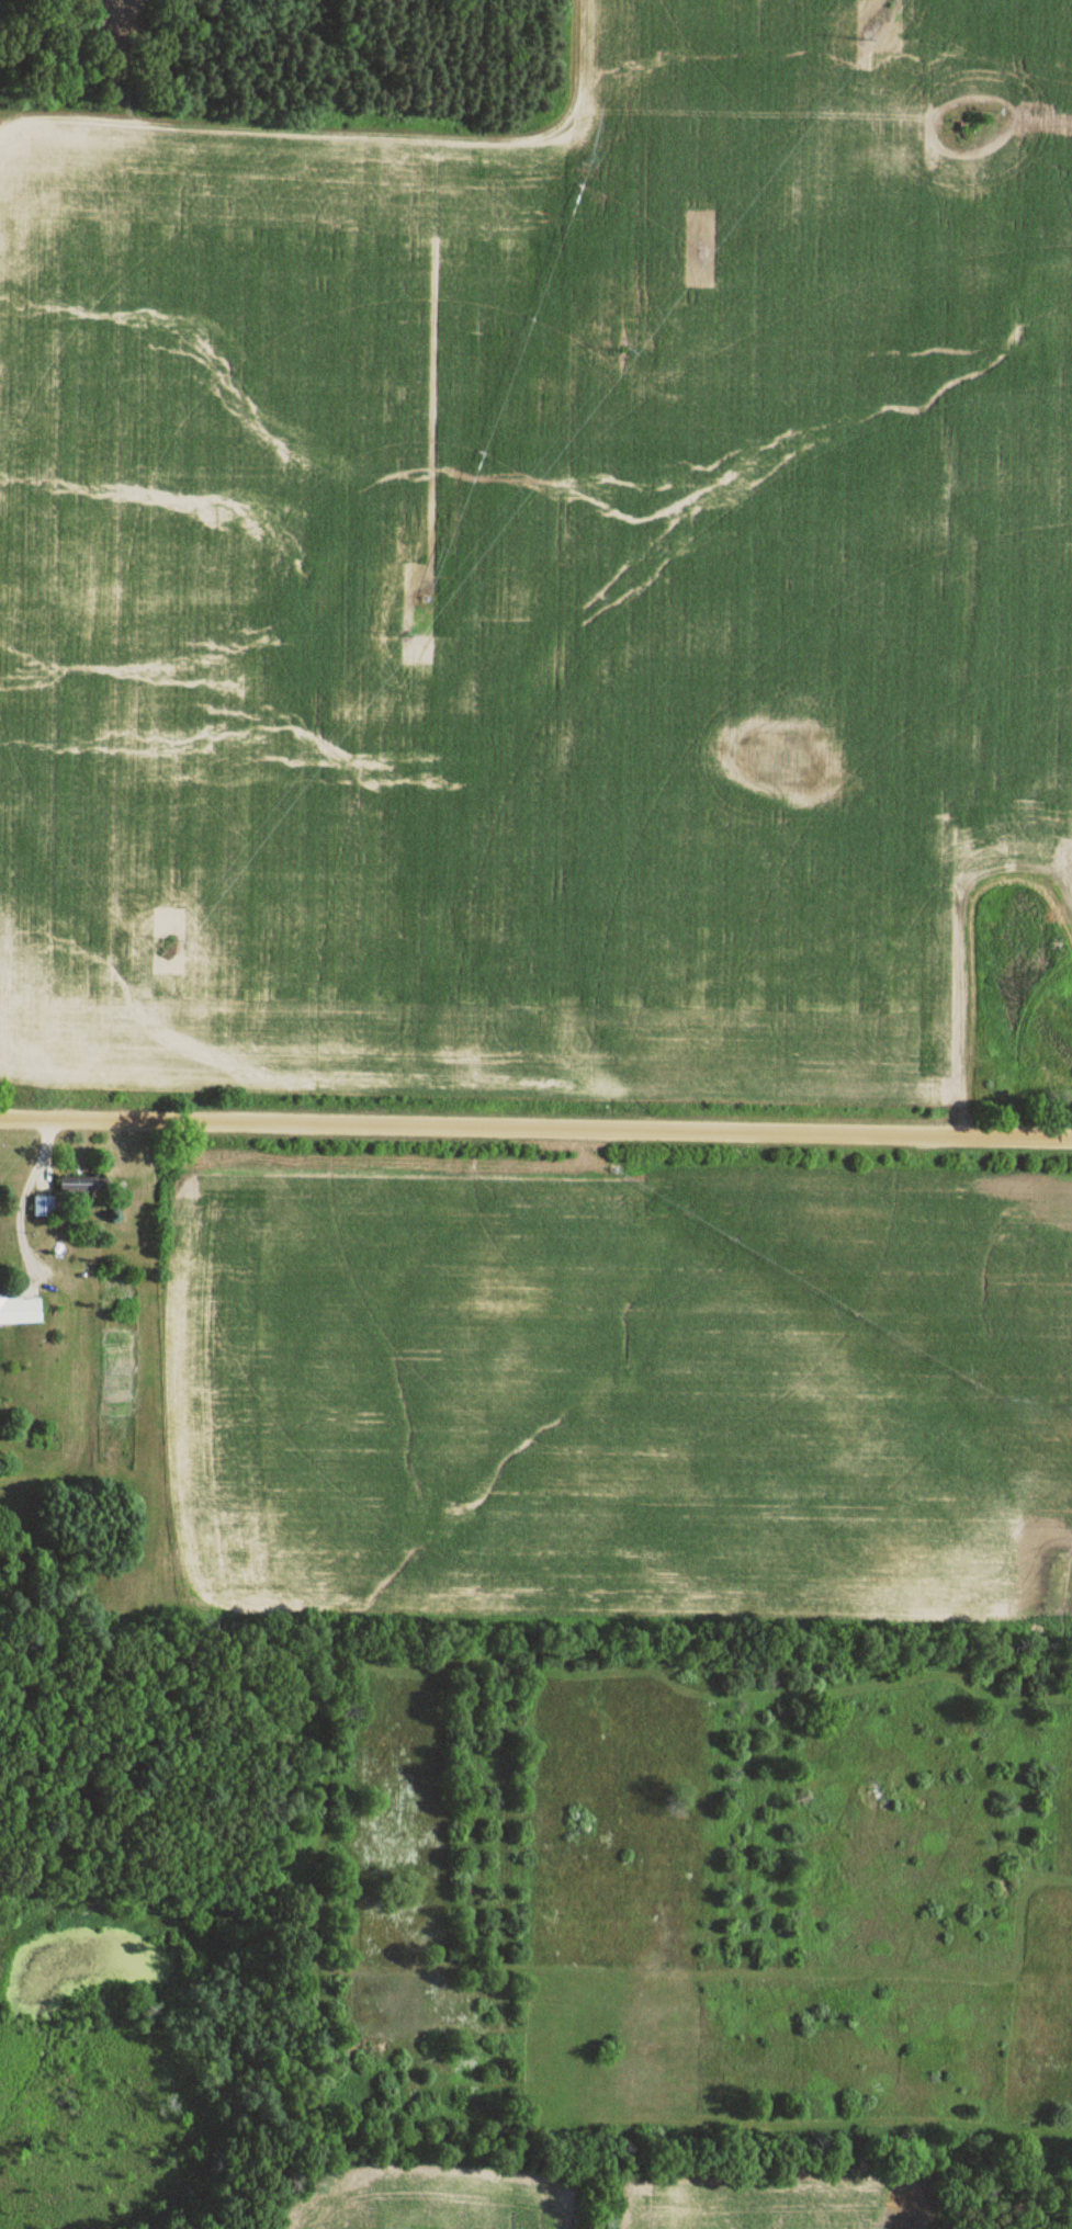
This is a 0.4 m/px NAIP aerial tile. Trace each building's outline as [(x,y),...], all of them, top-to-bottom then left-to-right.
[(106,1178),(58,1178),(58,1194),(106,1194),(106,1178)] [(32,1218),(52,1218),(52,1198),(32,1198),(32,1218)] [(40,1326),(39,1300),(0,1300),(0,1326),(40,1326)]
